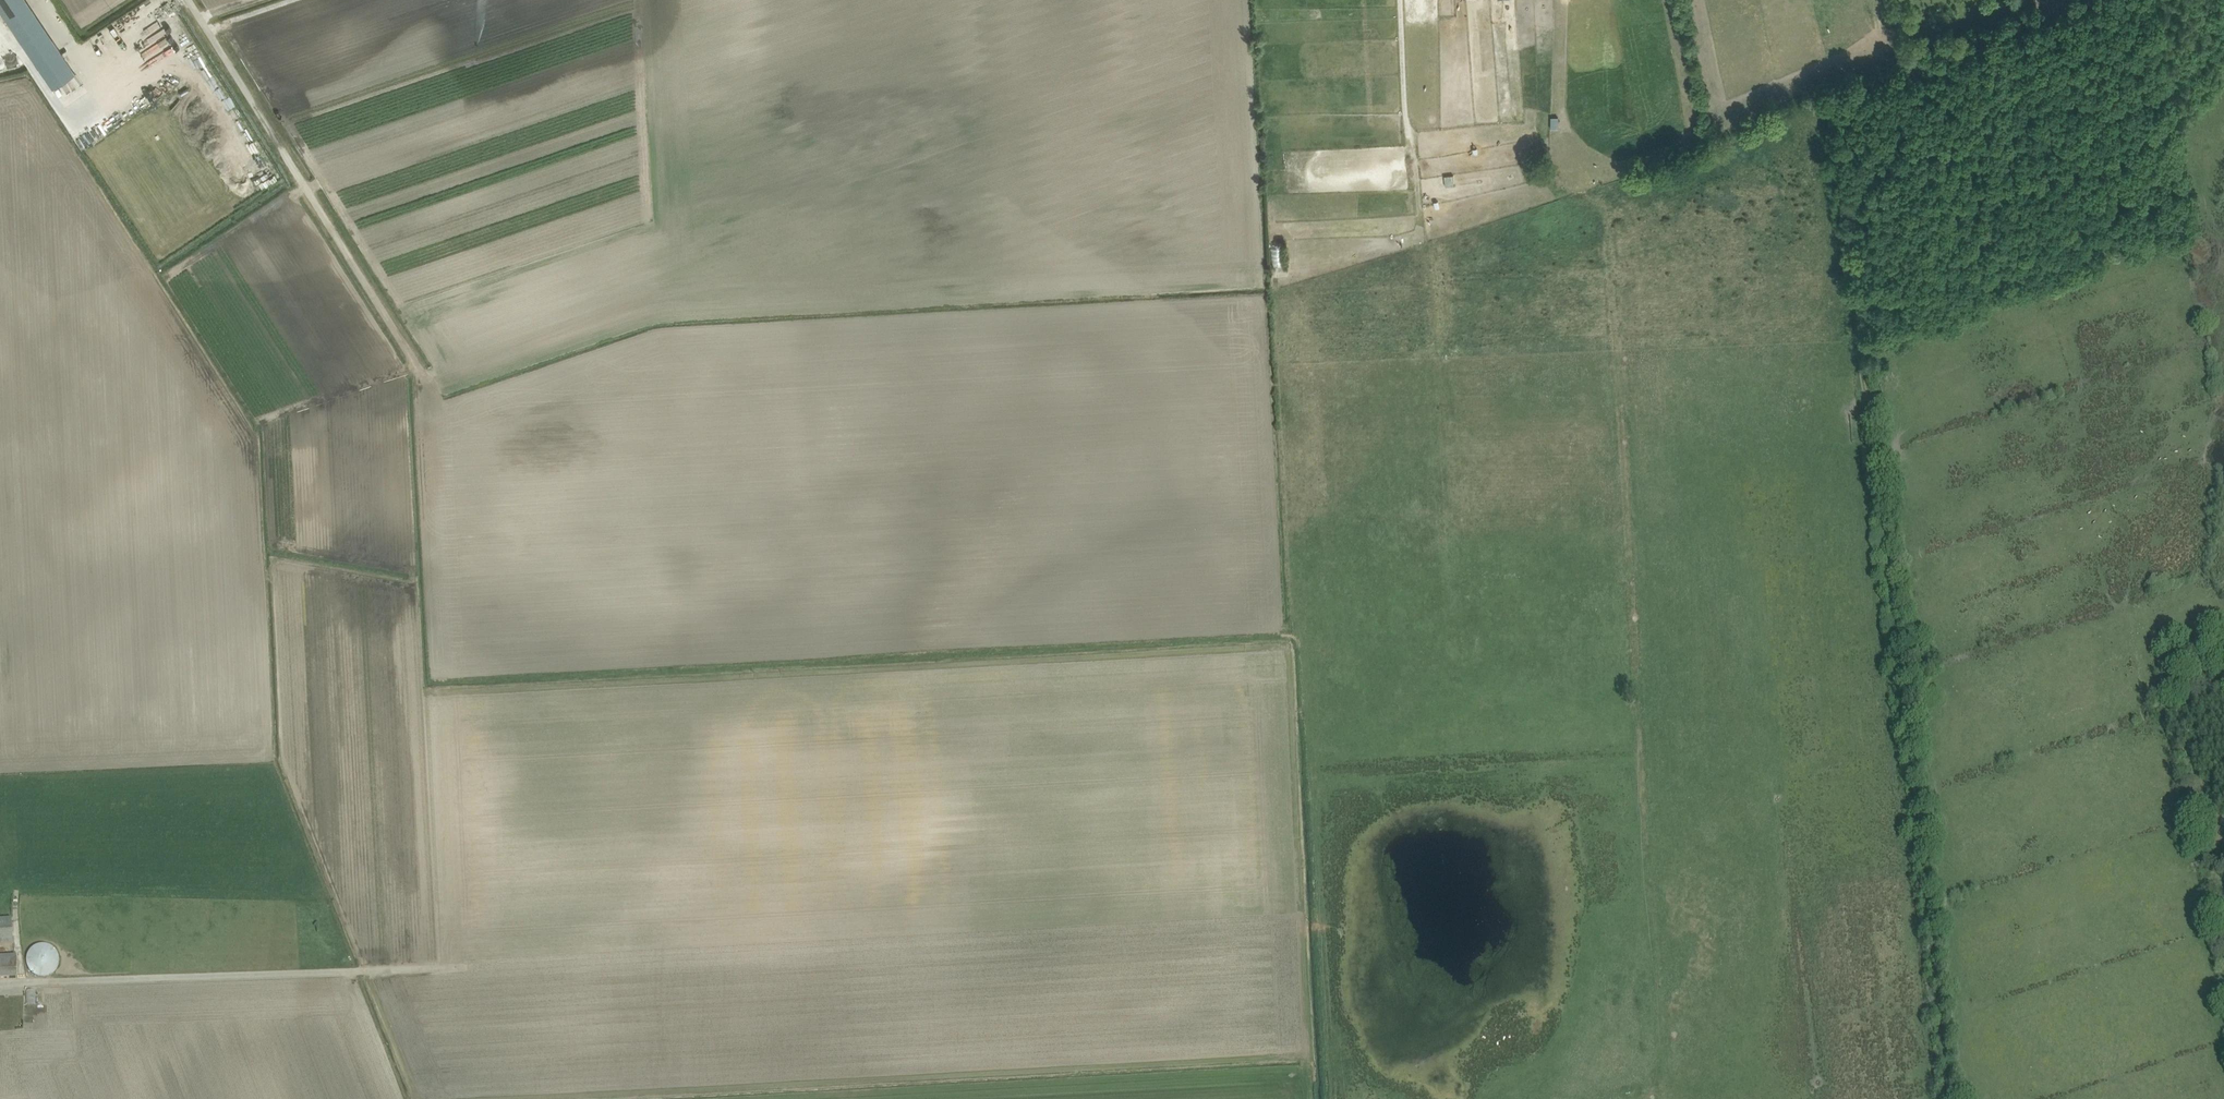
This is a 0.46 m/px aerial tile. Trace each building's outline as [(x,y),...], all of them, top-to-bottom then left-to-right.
[(52,88),(74,73),(25,0),(0,0),(0,10),(52,88)] [(1567,124),(1567,114),(1559,114),(1559,124),(1567,124)] [(1280,240),(1280,262),(1292,262),(1292,240),(1280,240)] [(0,918),(0,945),(13,944),(11,918),(0,918)] [(28,953),(27,955),(26,958),(26,960),(27,965),(29,970),(33,973),(38,976),(43,977),(48,976),(52,974),(56,971),(58,966),(59,964),(60,962),(60,960),(59,955),(57,950),(53,947),(49,944),(44,943),(39,944),(34,946),(30,949),(29,951),(28,953)] [(14,956),(0,956),(0,979),(17,978),(16,956),(14,956)]
